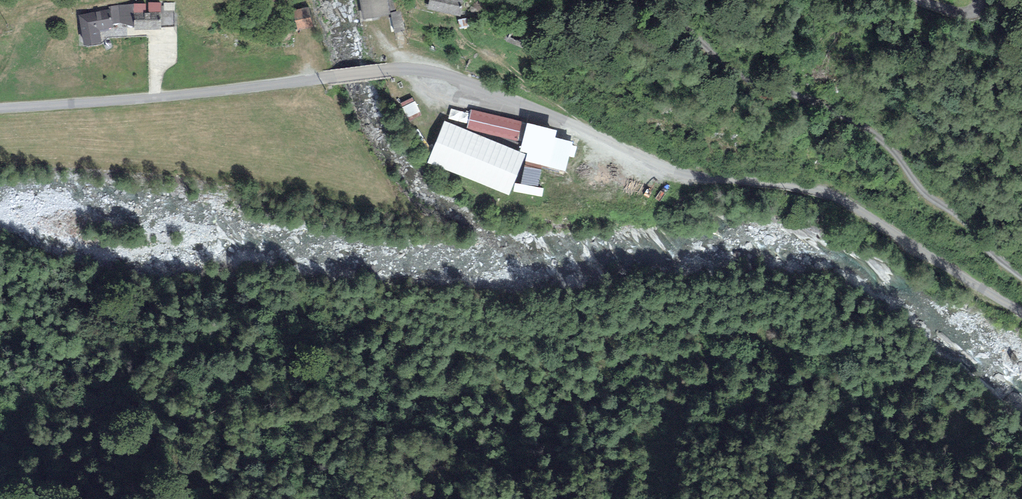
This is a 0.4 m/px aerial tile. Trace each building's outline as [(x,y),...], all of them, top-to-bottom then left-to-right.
[(363,19),(390,14),(390,13),(388,0),(359,0),(363,19)] [(390,13),(391,13),(396,12),(392,0),(388,0),(390,13)] [(460,16),(464,0),(429,0),(427,9),(460,16)] [(148,5),(133,4),(135,26),(135,30),(161,29),(161,27),(174,26),(173,11),(175,11),(175,3),(164,3),(165,6),(161,6),(161,3),(148,2),(148,5)] [(121,23),(135,26),(133,4),(108,6),(110,10),(78,15),(84,47),(101,45),(99,30),(113,27),(112,24),(121,23)] [(309,7),(294,10),(298,30),(313,27),(309,7)] [(396,12),(391,13),(395,33),(406,31),(402,11),(396,12)] [(525,48),(532,32),(514,24),(506,40),(525,48)] [(416,98),(402,104),(409,119),(423,114),(416,98)] [(522,142),(527,123),(472,109),(467,128),(522,142)] [(525,154),(445,121),(428,162),(509,195),(525,154)] [(557,130),(527,123),(522,142),(520,151),(527,153),(525,161),(566,171),(569,156),(574,157),(576,147),(573,146),(574,142),(555,137),(557,130)] [(542,169),(524,165),(521,184),(515,183),(513,192),(542,197),(543,188),(538,187),(542,169)]
